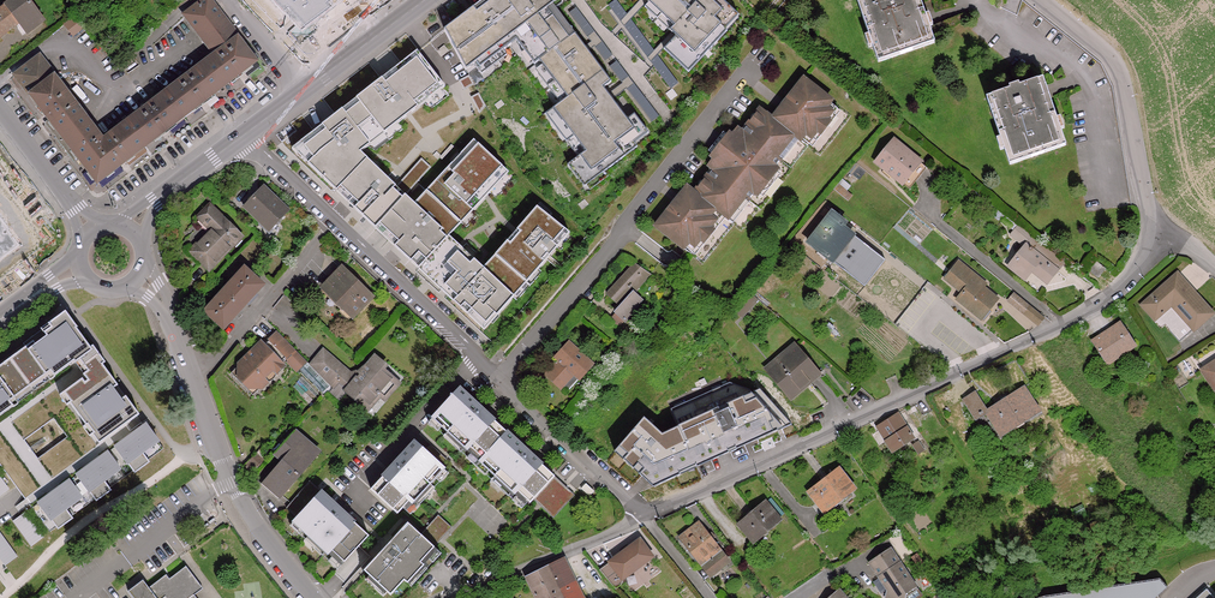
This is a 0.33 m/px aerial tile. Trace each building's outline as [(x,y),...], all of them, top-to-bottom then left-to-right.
[(26,0),(13,0),(0,10),(0,36),(18,22),(20,25),(22,24),(27,30),(40,20),(26,0)] [(190,9),(218,47),(241,30),(228,13),(218,0),(202,0),(190,9)] [(306,29),(332,10),(328,6),(336,0),(272,0),(285,14),(289,11),(306,29)] [(332,10),(343,2),(341,0),(336,0),(328,6),(332,10)] [(488,0),(476,9),(473,5),(444,26),(466,66),(473,61),(475,59),(479,64),(502,47),(511,41),(508,37),(513,34),(516,37),(532,62),(538,58),(541,62),(565,96),(551,106),(582,149),(575,154),(572,156),(589,179),(622,155),(616,147),(642,127),(631,113),(624,118),(600,86),(604,83),(596,73),(601,70),(573,31),(568,35),(546,6),(554,0),(488,0)] [(473,5),(476,9),(488,0),(479,0),(473,5)] [(573,31),(555,7),(560,2),(558,0),(554,0),(546,6),(568,35),(573,31)] [(624,11),(616,0),(611,0),(607,3),(618,18),(624,11)] [(646,0),(635,0),(618,18),(623,25),(643,6),(647,2),(646,0)] [(647,2),(672,25),(668,30),(674,36),(668,42),(686,59),(697,48),(703,54),(716,41),(710,35),(733,11),(721,0),(646,0),(647,2)] [(881,56),(937,38),(925,0),(864,0),(881,56)] [(643,6),(668,30),(672,25),(647,2),(643,6)] [(289,11),(285,14),(302,32),(306,29),(289,11)] [(710,35),(716,41),(725,31),(723,29),(737,15),(733,11),(710,35)] [(84,25),(75,16),(67,23),(75,33),(84,25)] [(652,49),(629,18),(623,25),(645,55),(652,49)] [(674,36),(669,31),(652,49),(645,55),(649,61),(655,54),(662,48),(674,36)] [(244,36),(201,70),(112,138),(45,53),(14,75),(46,118),(100,192),(163,143),(266,65),(244,36)] [(686,72),(703,54),(697,48),(686,59),(668,42),(662,48),(686,72)] [(475,59),(473,61),(480,70),(505,52),(502,47),(479,64),(475,59)] [(487,178),(499,165),(471,139),(460,150),(464,155),(456,164),(451,160),(425,187),(429,191),(417,204),(413,200),(366,154),(364,156),(353,145),(363,138),(367,142),(370,140),(366,136),(380,125),(384,130),(387,127),(383,122),(395,114),(398,118),(432,94),(428,89),(441,78),(417,48),(395,66),(399,71),(386,81),(382,76),(301,139),(306,144),(298,152),(324,176),(328,172),(340,183),(335,187),(389,238),(393,233),(399,239),(395,244),(419,266),(423,262),(445,282),(441,287),(461,305),(465,301),(488,322),(513,294),(508,290),(532,262),(536,266),(556,242),(552,239),(562,226),(534,204),(515,228),(518,230),(508,241),(505,239),(490,258),(493,260),(484,269),(482,267),(473,258),(469,263),(457,252),(460,248),(446,235),(444,237),(439,232),(468,198),(475,204),(493,184),(487,178)] [(675,81),(655,54),(649,61),(668,86),(675,81)] [(565,96),(541,62),(533,68),(558,101),(565,96)] [(395,66),(382,76),(386,81),(399,71),(395,66)] [(596,73),(604,83),(609,80),(601,70),(596,73)] [(465,86),(474,81),(469,72),(460,77),(465,86)] [(1012,84),(1012,87),(990,95),(1010,161),(1066,144),(1067,143),(1044,76),(1022,83),(1021,81),(1012,84)] [(441,78),(428,89),(432,94),(445,83),(441,78)] [(669,209),(657,225),(684,246),(685,245),(691,237),(694,239),(697,242),(713,221),(712,220),(707,216),(714,207),(720,211),(725,216),(728,218),(745,197),(748,199),(754,192),(756,194),(777,167),(775,166),(781,158),(778,156),(795,135),(799,138),(800,139),(802,137),(807,130),(813,134),(829,114),(824,109),(830,101),(831,100),(804,78),(791,94),(792,96),(787,103),(781,109),(780,108),(774,117),(761,108),(743,131),(738,128),(733,135),(730,133),(712,155),(715,158),(709,165),(713,168),(694,191),(688,186),(675,202),(676,203),(670,210),(669,209)] [(480,109),(487,105),(479,90),(472,94),(480,109)] [(802,137),(812,146),(840,110),(830,101),(824,109),(829,114),(813,134),(807,130),(802,137)] [(543,111),(575,154),(582,149),(551,106),(543,111)] [(383,122),(387,127),(398,118),(395,114),(383,122)] [(366,136),(370,140),(384,130),(380,125),(366,136)] [(616,147),(622,155),(634,145),(631,142),(645,131),(642,127),(616,147)] [(781,158),(782,159),(799,138),(795,135),(778,156),(781,158)] [(364,156),(366,154),(360,148),(367,142),(363,138),(353,145),(364,156)] [(301,139),(293,146),(298,152),(306,144),(301,139)] [(918,162),(893,142),(877,162),(909,188),(925,168),(925,167),(918,162)] [(460,150),(451,160),(456,164),(464,155),(460,150)] [(395,181),(403,190),(430,163),(421,155),(395,181)] [(589,179),(572,156),(564,162),(584,189),(605,174),(601,170),(589,179)] [(487,178),(493,184),(505,171),(499,165),(487,178)] [(328,172),(324,176),(335,187),(340,183),(328,172)] [(425,187),(413,200),(417,204),(429,191),(425,187)] [(287,211),(264,189),(245,209),(269,231),(287,211)] [(728,218),(733,222),(750,200),(748,199),(745,197),(728,218)] [(444,237),(446,235),(475,204),(468,198),(439,232),(444,237)] [(534,204),(546,213),(548,210),(537,201),(534,204)] [(725,216),(720,211),(714,207),(707,216),(712,220),(713,221),(697,242),(694,239),(691,237),(685,245),(687,246),(696,253),(725,216)] [(198,219),(210,232),(191,253),(209,270),(238,237),(209,208),(198,219)] [(846,223),(833,212),(810,243),(833,261),(836,257),(865,279),(880,260),(852,237),(854,235),(843,227),(846,223)] [(1023,242),(1030,233),(1015,221),(1008,230),(1023,242)] [(552,239),(556,242),(566,230),(562,226),(552,239)] [(515,228),(505,239),(508,241),(518,230),(515,228)] [(393,233),(389,238),(395,244),(399,239),(393,233)] [(1051,250),(1030,233),(1023,242),(1007,262),(1021,274),(1028,266),(1043,278),(1053,266),(1044,259),(1051,250)] [(469,263),(473,258),(460,248),(457,252),(469,263)] [(1044,259),(1053,266),(1060,257),(1051,250),(1044,259)] [(1101,266),(1090,258),(1084,265),(1094,273),(1101,266)] [(423,262),(419,266),(441,287),(445,282),(423,262)] [(508,290),(513,294),(536,266),(532,262),(508,290)] [(973,279),(976,276),(959,262),(946,278),(963,292),(957,299),(973,312),(980,303),(989,309),(997,298),(982,286),(973,279)] [(628,273),(627,273),(608,294),(617,302),(625,294),(629,297),(615,312),(625,322),(642,300),(634,292),(650,275),(635,265),(628,273)] [(358,309),(370,296),(341,268),(323,287),(353,315),(358,309)] [(265,287),(247,270),(207,312),(226,329),(265,287)] [(973,279),(982,286),(985,283),(976,276),(973,279)] [(1179,312),(1186,321),(1172,333),(1182,345),(1213,317),(1196,297),(1193,299),(1188,293),(1191,291),(1179,278),(1176,280),(1146,307),(1157,320),(1159,318),(1166,312),(1177,303),(1182,308),(1179,312)] [(760,301),(752,294),(737,313),(743,319),(744,318),(760,301)] [(465,301),(461,305),(484,327),(488,322),(465,301)] [(980,303),(973,312),(981,318),(982,318),(989,309),(980,303)] [(1029,306),(1023,313),(1038,325),(1043,318),(1029,306)] [(139,415),(104,364),(107,362),(94,345),(92,347),(78,327),(80,326),(68,310),(52,322),(55,326),(47,331),(45,327),(26,341),(29,344),(0,366),(0,412),(13,403),(9,397),(52,367),(55,373),(74,358),(76,361),(81,357),(89,369),(84,373),(88,379),(85,381),(81,376),(65,389),(72,398),(70,400),(85,423),(87,422),(94,431),(96,429),(103,439),(139,415)] [(615,312),(609,318),(619,328),(625,322),(615,312)] [(1133,342),(1117,321),(1092,338),(1107,360),(1133,342)] [(272,367),(277,373),(285,364),(283,362),(285,360),(295,370),(297,372),(299,370),(307,362),(305,360),(279,334),(267,346),(262,342),(255,349),(252,356),(253,357),(250,360),(247,358),(244,361),(240,365),(240,380),(248,389),(261,388),(269,381),(264,376),(272,367)] [(591,363),(569,343),(560,354),(563,357),(560,360),(547,374),(561,386),(574,372),(579,377),(591,363)] [(796,350),(770,370),(770,372),(792,398),(793,398),(819,377),(796,350)] [(312,367),(330,385),(332,388),(338,381),(345,373),(340,369),(342,367),(325,352),(312,367)] [(345,373),(338,381),(346,388),(345,390),(356,399),(360,393),(371,403),(380,392),(387,397),(398,384),(383,370),(386,366),(374,355),(360,372),(361,373),(354,382),(345,373)] [(81,357),(76,361),(84,373),(89,369),(81,357)] [(307,362),(299,370),(322,394),(330,385),(312,367),(307,362)] [(240,380),(240,365),(232,373),(239,381),(240,382),(240,380)] [(542,372),(534,365),(522,378),(530,385),(539,375),(542,372)] [(1205,373),(1214,388),(1214,366),(1205,373)] [(9,397),(13,403),(55,373),(52,367),(9,397)] [(264,376),(269,381),(277,373),(272,367),(264,376)] [(574,372),(561,386),(566,391),(579,377),(574,372)] [(539,375),(530,385),(537,391),(546,381),(539,375)] [(775,425),(786,420),(760,390),(750,394),(749,391),(729,383),(671,410),(678,427),(661,434),(643,418),(619,446),(628,455),(623,460),(633,469),(637,465),(643,470),(639,474),(653,487),(680,475),(677,469),(693,462),(696,468),(778,431),(775,425)] [(261,388),(248,389),(248,390),(253,396),(260,390),(261,388)] [(555,477),(459,388),(434,415),(450,429),(447,432),(465,449),(468,446),(497,473),(494,476),(513,493),(516,490),(531,504),(555,477)] [(72,398),(65,389),(60,392),(67,402),(70,400),(72,398)] [(989,411),(986,412),(1002,436),(1037,414),(1021,390),(989,411)] [(979,417),(986,412),(989,411),(977,392),(967,398),(979,417)] [(450,429),(434,415),(428,423),(437,431),(441,427),(447,432),(450,429)] [(890,439),(887,441),(887,442),(893,452),(894,452),(913,440),(897,416),(881,424),(890,439)] [(1083,425),(1078,418),(1068,425),(1072,433),(1083,425)] [(775,425),(778,431),(791,425),(786,420),(775,425)] [(91,432),(94,431),(87,422),(85,423),(82,425),(89,435),(91,432)] [(141,453),(157,442),(145,424),(113,446),(132,474),(148,463),(141,453)] [(98,442),(103,439),(96,429),(94,431),(91,432),(98,442)] [(295,430),(281,445),(290,453),(285,459),(265,481),(280,495),(311,460),(307,457),(315,448),(295,430)] [(465,449),(447,432),(443,436),(462,453),(491,480),(494,476),(497,473),(468,446),(465,449)] [(71,436),(42,453),(54,473),(83,456),(71,436)] [(441,466),(414,442),(370,489),(397,514),(403,507),(411,499),(414,502),(431,484),(428,481),(441,466)] [(923,453),(918,444),(913,448),(917,456),(918,456),(923,453)] [(290,453),(281,445),(276,451),(285,459),(290,453)] [(623,460),(628,455),(619,446),(614,452),(623,460)] [(307,457),(311,460),(318,451),(315,448),(307,457)] [(102,480),(118,469),(106,451),(74,473),(93,501),(109,490),(102,480)] [(677,469),(680,475),(696,468),(693,462),(677,469)] [(637,465),(633,469),(639,474),(643,470),(637,465)] [(449,472),(441,466),(428,481),(431,484),(436,478),(440,481),(449,472)] [(31,467),(15,478),(29,497),(55,478),(48,468),(37,476),(31,467)] [(854,488),(840,470),(809,493),(823,512),(840,499),(843,502),(852,495),(849,492),(854,488)] [(8,489),(0,478),(0,495),(8,489)] [(63,507),(79,496),(67,478),(35,500),(54,527),(70,517),(63,507)] [(410,514),(435,487),(431,484),(414,502),(411,499),(403,507),(410,514)] [(371,531),(323,488),(299,516),(314,529),(311,533),(329,549),(332,546),(347,559),(371,531)] [(531,504),(516,490),(513,493),(518,498),(515,502),(524,511),(531,504)] [(761,509),(775,526),(782,520),(768,503),(761,509)] [(775,526),(761,509),(742,524),(755,541),(775,526)] [(42,537),(23,513),(13,522),(31,545),(42,537)] [(439,540),(453,525),(440,514),(426,529),(439,540)] [(314,529),(299,516),(292,524),(301,532),(305,528),(311,533),(314,529)] [(436,546),(408,522),(365,571),(371,576),(389,592),(393,595),(407,580),(410,583),(426,564),(423,561),(436,546)] [(700,524),(681,538),(682,539),(711,575),(729,561),(700,524)] [(0,533),(0,560),(3,564),(16,554),(0,533)] [(329,549),(311,533),(307,537),(326,553),(329,549)] [(639,542),(609,564),(599,571),(616,590),(620,586),(622,580),(621,579),(651,558),(639,542)] [(329,549),(335,554),(331,558),(341,566),(347,559),(332,546),(329,549)] [(435,562),(443,552),(436,546),(423,561),(426,564),(431,559),(435,562)] [(890,589),(911,576),(891,547),(871,561),(889,588),(890,589)] [(552,566),(530,578),(539,597),(586,597),(584,592),(582,593),(567,560),(552,566)] [(430,568),(426,564),(410,583),(414,586),(430,568)] [(195,596),(203,590),(186,568),(169,580),(166,576),(149,589),(142,580),(127,591),(132,597),(197,597),(195,596)] [(389,592),(371,576),(367,581),(385,597),(389,592)] [(890,589),(888,597),(914,597),(922,593),(911,576),(890,589)] [(1043,597),(1154,597),(1167,587),(1160,579),(1043,597)]
